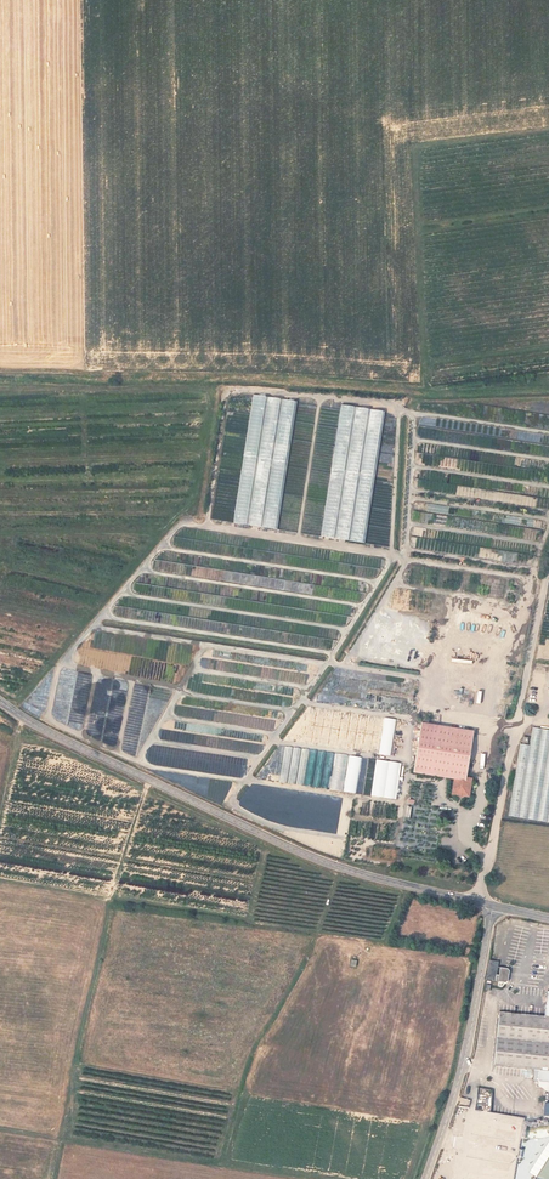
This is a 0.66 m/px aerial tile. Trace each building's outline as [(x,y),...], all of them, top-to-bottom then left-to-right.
[(252,394),(235,523),(279,528),(295,400),(252,394)] [(384,410),(340,404),(322,536),(366,542),(384,410)] [(391,755),(396,719),(384,717),(378,754),(391,755)] [(480,734),(426,725),(418,772),(477,783),(477,781),(472,780),(480,734)] [(548,822),(548,730),(532,727),(530,745),(519,743),(509,816),(548,822)] [(332,789),(342,791),(348,755),(338,754),(335,775),(334,775),(332,789)] [(344,791),(356,793),(362,757),(349,755),(344,791)] [(376,759),(371,796),(397,799),(401,762),(376,759)] [(418,772),(417,776),(459,783),(456,797),(474,800),(477,783),(418,772)] [(489,960),(486,980),(506,983),(508,981),(510,971),(508,969),(500,967),(499,975),(496,975),(499,962),(489,960)] [(545,1016),(500,1012),(494,1065),(540,1070),(538,1082),(548,1083),(548,991),(547,991),(546,992),(546,994),(547,996),(546,1005),(545,1006),(544,1008),(545,1009),(545,1016)] [(490,1110),(494,1090),(476,1087),(475,1097),(484,1099),(483,1109),(490,1110)]
